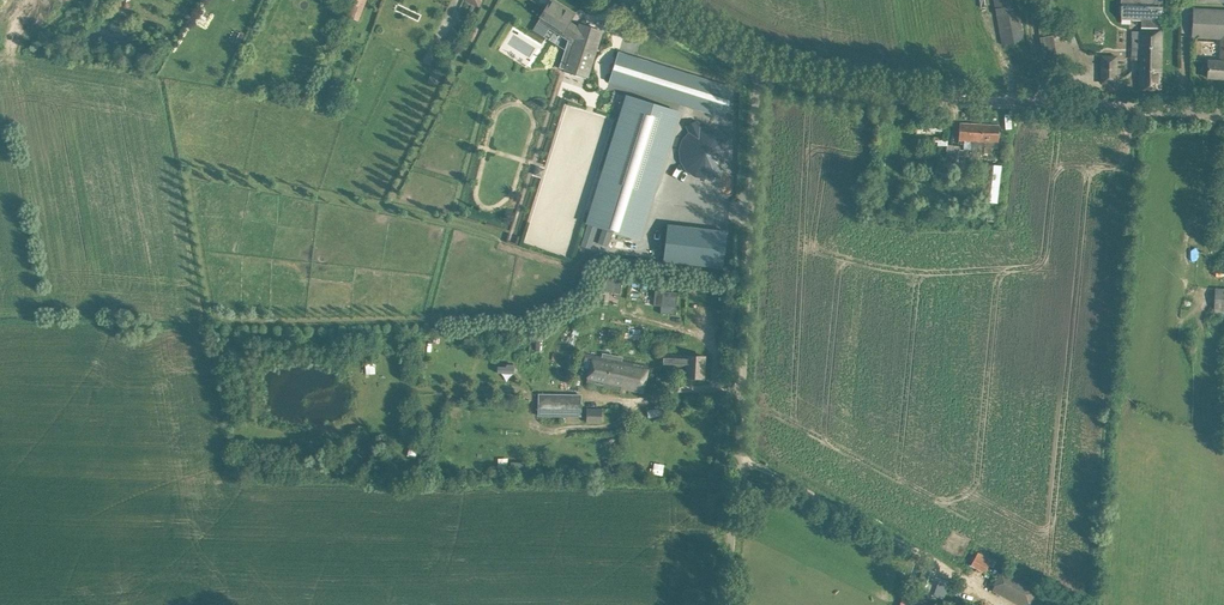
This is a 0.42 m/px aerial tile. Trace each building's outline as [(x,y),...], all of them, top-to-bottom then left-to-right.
[(367,0),(352,0),(346,15),(359,20),(367,0)] [(598,42),(602,31),(579,24),(578,27),(569,21),(574,13),(553,0),(551,0),(545,9),(541,16),(538,21),(573,43),(565,69),(588,77),(598,42)] [(1021,28),(1016,0),(994,0),(1002,44),(1023,40),(1021,28)] [(1140,77),(1140,89),(1160,89),(1161,25),(1162,0),(1121,0),(1120,22),(1141,22),(1140,77)] [(1194,9),(1192,36),(1221,37),(1220,61),(1208,61),(1207,77),(1223,78),(1223,11),(1194,9)] [(731,90),(617,53),(607,80),(721,116),(731,90)] [(1102,54),(1101,71),(1101,83),(1116,83),(1116,54),(1102,54)] [(556,95),(581,103),(586,90),(560,82),(556,95)] [(583,223),(633,239),(673,112),(624,96),(583,223)] [(958,140),(964,141),(963,149),(959,149),(960,145),(947,143),(945,162),(958,163),(959,154),(971,156),(970,168),(977,169),(978,153),(979,124),(959,123),(958,140)] [(999,125),(979,124),(978,153),(997,154),(999,125)] [(680,150),(680,155),(680,156),(681,159),(681,160),(682,161),(684,165),(687,169),(688,170),(690,172),(693,174),(694,175),(695,175),(700,176),(705,177),(710,176),(715,175),(716,174),(719,172),(720,172),(723,169),(723,168),(726,165),(726,164),(728,160),(728,159),(729,155),(729,154),(729,150),(729,149),(728,145),(728,144),(726,140),(725,139),(724,137),(723,136),(722,135),(719,133),(719,132),(715,130),(714,130),(711,129),(710,129),(709,129),(704,128),(699,129),(690,133),(687,136),(686,136),(686,137),(682,145),(681,145),(681,146),(680,150)] [(1001,166),(985,164),(980,202),(996,203),(1001,166)] [(725,230),(653,223),(649,259),(721,266),(725,230)] [(601,275),(598,289),(619,294),(622,279),(601,275)] [(1214,309),(1215,309),(1214,316),(1223,317),(1223,289),(1215,288),(1214,309)] [(655,290),(654,305),(660,306),(660,313),(675,315),(677,292),(655,290)] [(647,365),(647,366),(582,354),(579,369),(589,371),(586,381),(620,389),(621,387),(642,391),(642,392),(642,393),(648,365),(647,365)] [(704,356),(675,355),(663,354),(663,365),(686,366),(686,377),(703,378),(704,356)] [(581,416),(582,402),(545,401),(545,407),(544,415),(581,416)] [(464,422),(474,421),(474,408),(464,409),(464,422)] [(602,410),(587,410),(586,421),(601,422),(602,410)] [(969,565),(984,572),(991,557),(976,550),(969,565)] [(992,591),(1019,604),(1028,604),(1038,586),(1004,568),(992,591)] [(949,582),(939,579),(934,595),(944,599),(949,582)]
